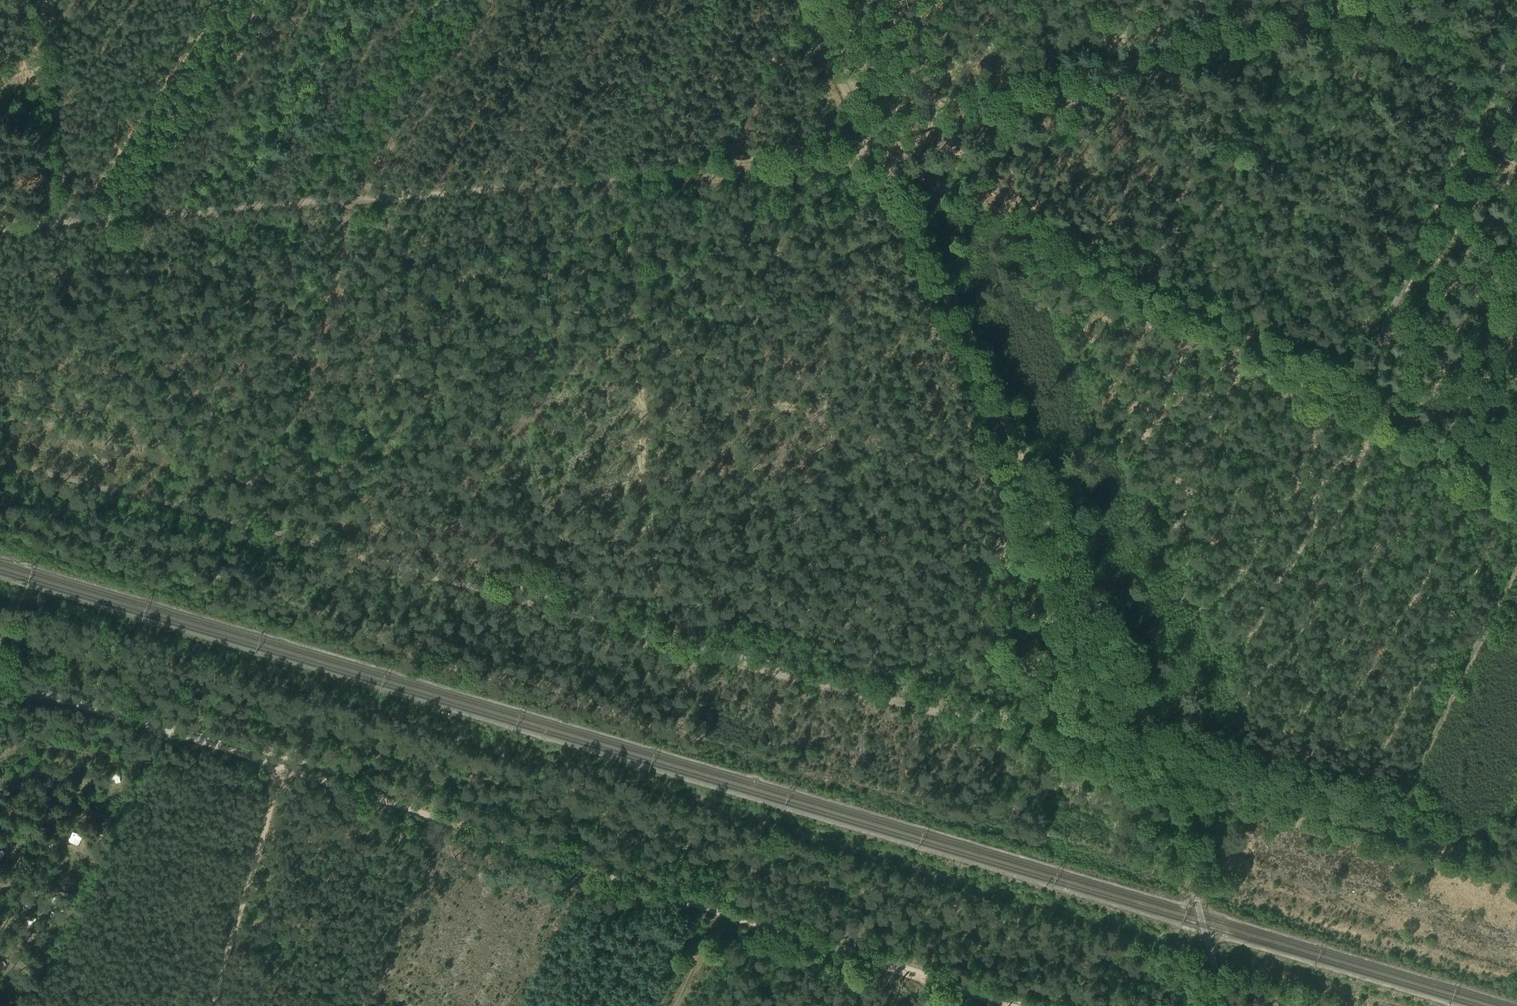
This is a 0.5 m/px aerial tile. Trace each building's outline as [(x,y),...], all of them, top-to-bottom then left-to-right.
[(115,794),(111,779),(104,781),(108,796),(115,794)] [(67,839),(79,843),(83,833),(71,829),(67,839)] [(48,901),(39,903),(42,915),(51,913),(48,901)]
